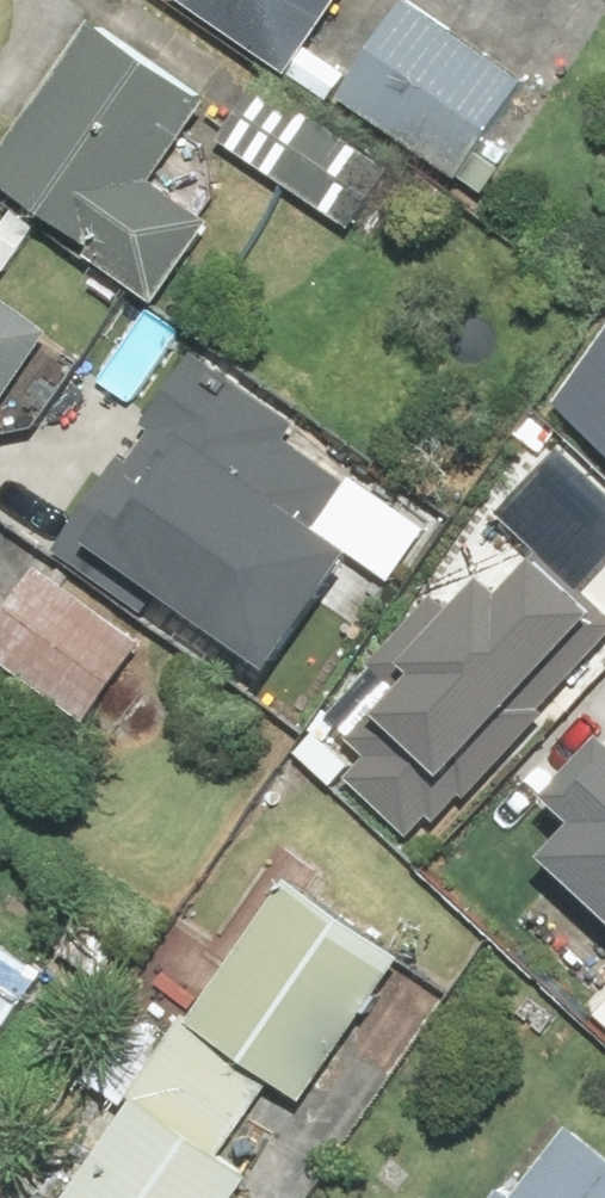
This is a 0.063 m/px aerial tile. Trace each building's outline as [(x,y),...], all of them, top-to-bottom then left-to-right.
[(232,78),(114,0),(105,0),(0,160),(0,178),(167,289),(221,206),(170,173),(232,78)] [(338,0),(193,0),(344,101),(349,94),(343,90),(358,67),(313,37),(338,0)] [(349,94),(463,176),(538,73),(437,0),(416,0),(349,94)] [(268,74),(228,130),(357,223),(398,167),(268,74)] [(0,282),(0,410),(60,323),(0,282)] [(548,389),(604,441),(604,327),(548,389)] [(353,475),(301,440),(311,424),(193,345),(55,551),(278,700),(387,537),(335,502),(353,475)] [(532,524),(459,605),(448,595),(372,678),(467,765),(604,614),(604,591),(532,524)] [(44,555),(0,616),(0,661),(87,724),(152,632),(44,555)] [(558,847),(604,892),(604,748),(572,783),(597,806),(558,847)] [(48,1197),(255,1197),(431,945),(290,848),(48,1197)] [(0,943),(0,1067),(58,983),(0,943)] [(570,1116),(507,1197),(604,1197),(604,1143),(570,1116)]
